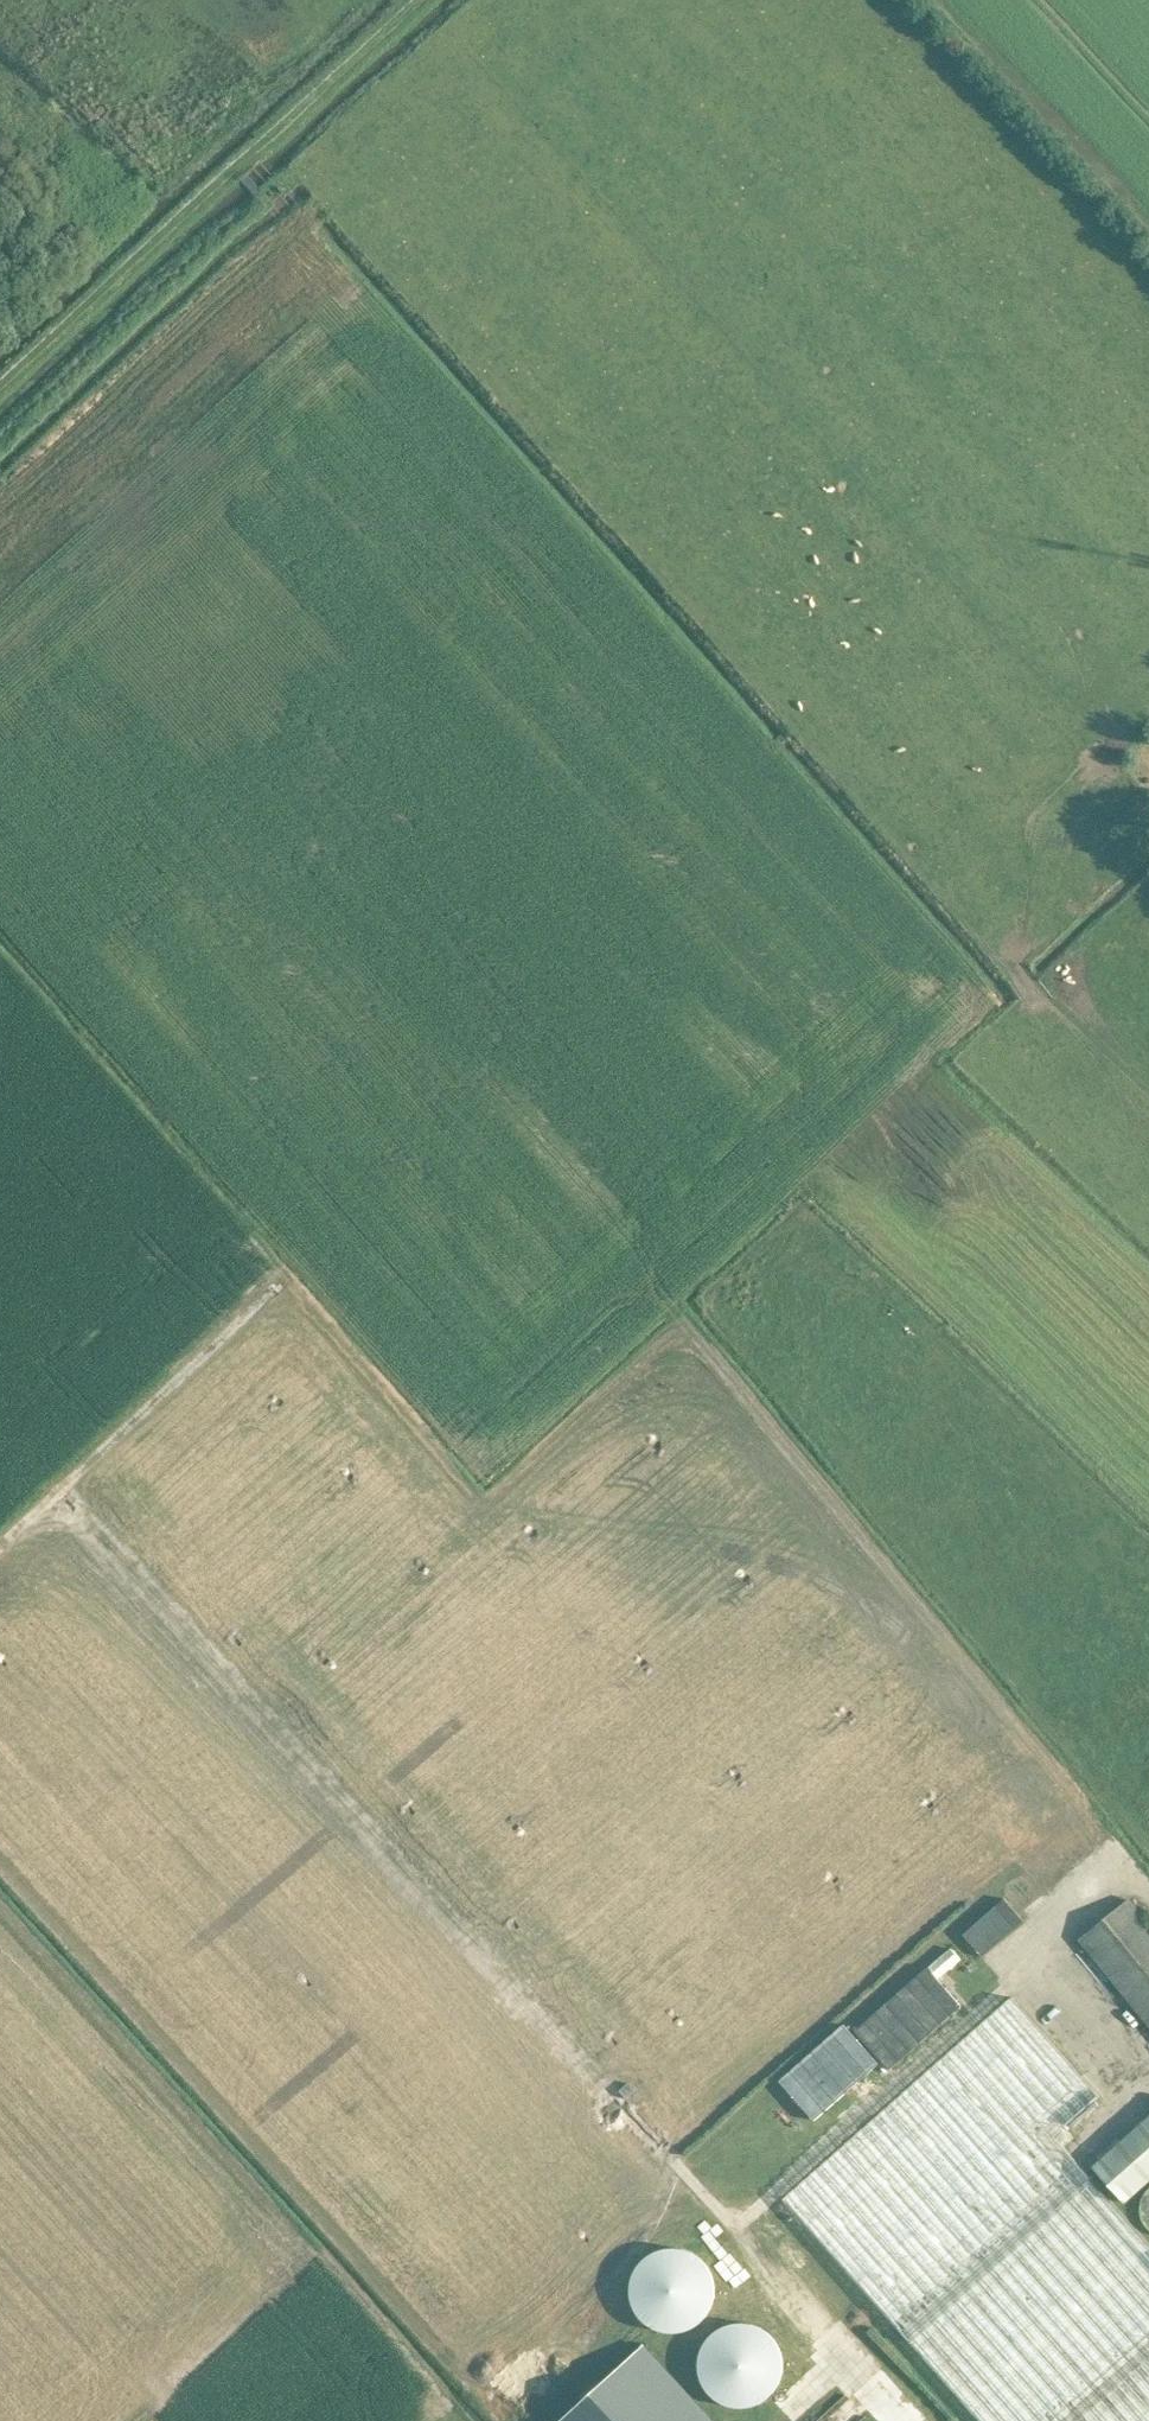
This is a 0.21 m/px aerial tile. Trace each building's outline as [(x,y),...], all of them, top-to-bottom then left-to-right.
[(1024,1920),(1005,1898),(964,1934),(983,1956),(1024,1920)] [(1148,2020),(1148,1925),(1128,1900),(1081,1938),(1148,2020)] [(928,1966),(856,2030),(890,2069),(962,2005),(928,1966)] [(981,2420),(1148,2420),(1148,2243),(1054,2136),(1100,2096),(1012,1997),(784,2198),(981,2420)] [(1093,2166),(1125,2202),(1148,2181),(1148,2117),(1093,2166)] [(690,2256),(690,2305),(739,2305),(739,2256),(690,2256)] [(745,2338),(752,2338),(753,2371),(791,2370),(790,2345),(767,2345),(767,2312),(744,2312),(745,2338)] [(712,2322),(676,2323),(677,2359),(713,2357),(712,2322)] [(647,2347),(567,2420),(714,2420),(647,2347)] [(756,2399),(736,2405),(741,2420),(762,2420),(756,2399)]
